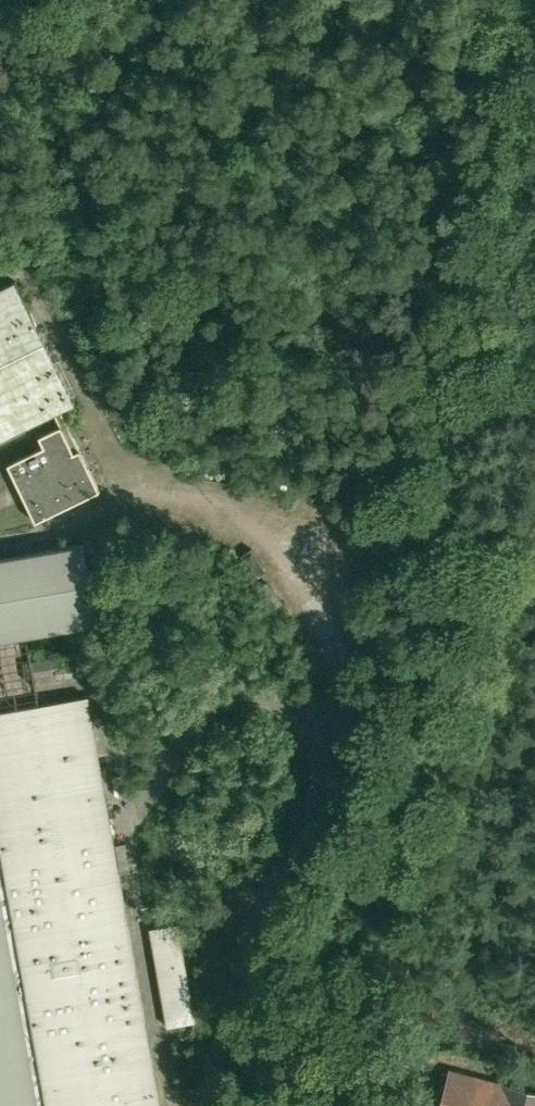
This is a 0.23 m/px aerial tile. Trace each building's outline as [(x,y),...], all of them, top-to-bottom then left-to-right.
[(39,437),(44,447),(8,464),(36,522),(100,491),(61,410),(75,403),(16,281),(0,288),(0,439),(55,413),(61,426),(39,437)] [(95,394),(104,389),(101,382),(92,387),(95,394)] [(112,405),(108,398),(99,402),(103,409),(112,405)] [(0,558),(0,640),(97,624),(84,544),(0,558)] [(479,627),(471,625),(469,634),(477,636),(479,627)] [(57,667),(54,656),(28,662),(30,672),(57,667)] [(128,928),(119,930),(117,919),(126,917),(87,697),(0,712),(0,1105),(160,1105),(128,928)] [(178,924),(150,929),(168,1026),(195,1021),(178,924)] [(175,1063),(185,1061),(183,1054),(174,1056),(175,1063)] [(503,1084),(503,1087),(442,1072),(439,1083),(447,1085),(442,1105),(534,1105),(534,1093),(503,1084)]
